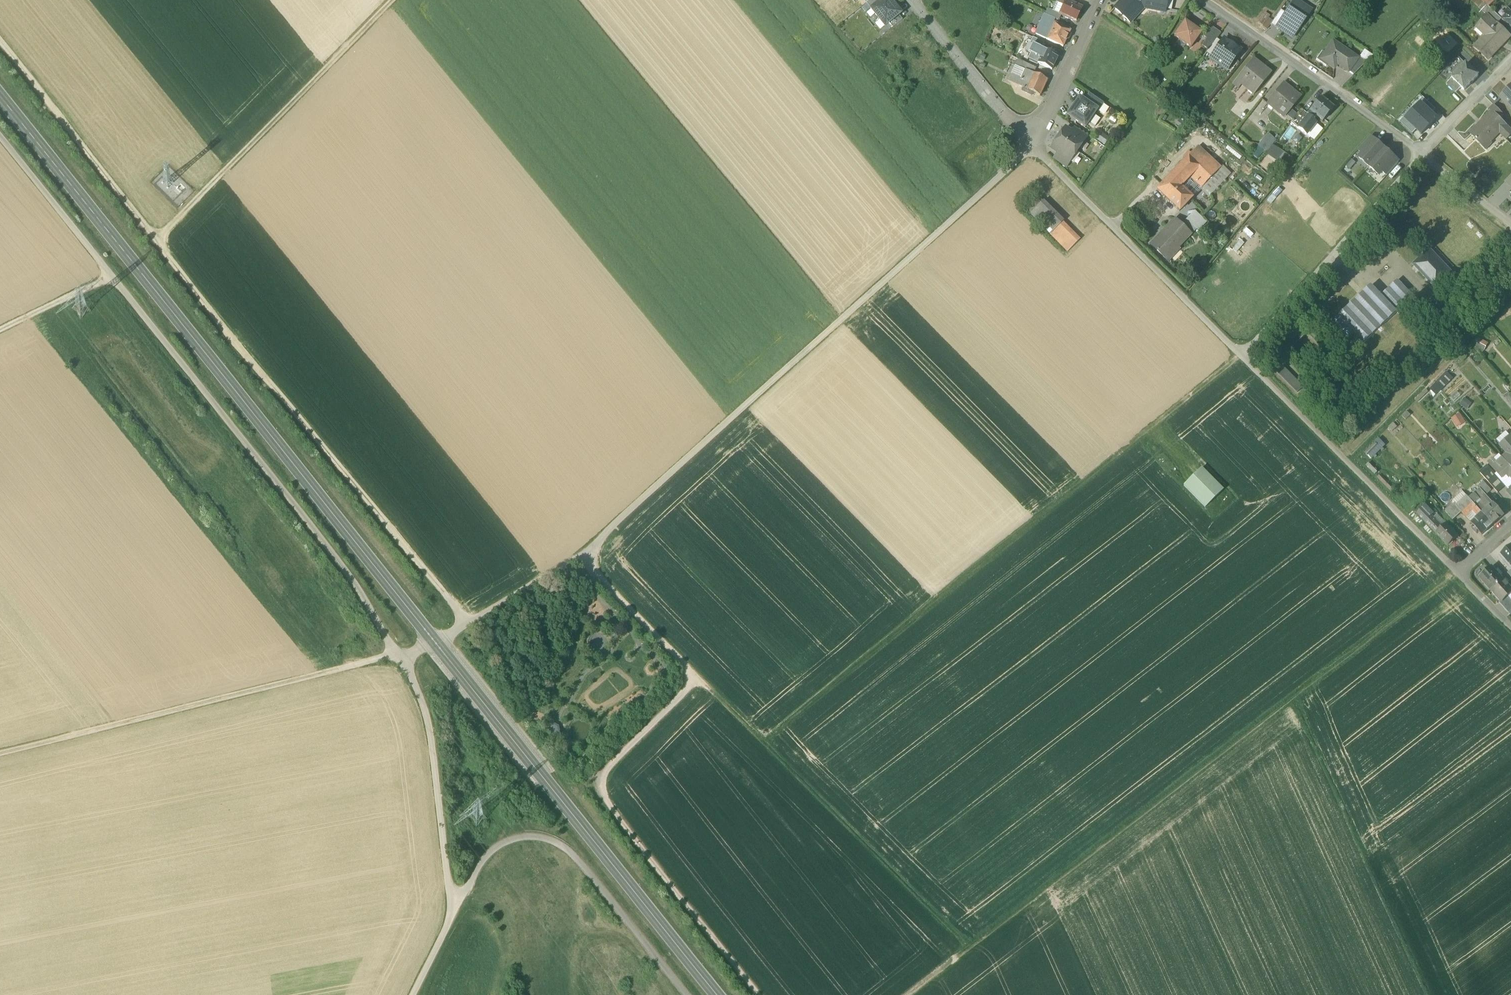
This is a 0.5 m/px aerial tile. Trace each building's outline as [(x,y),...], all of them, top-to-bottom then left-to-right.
[(872,10),(884,0),(871,0),(867,4),(872,10)] [(889,0),(884,0),(872,10),(885,27),(889,24),(899,16),(901,15),(889,0)] [(1115,8),(1130,22),(1136,16),(1135,12),(1141,6),(1150,8),(1151,0),(1122,0),(1115,8)] [(1150,8),(1164,11),(1166,0),(1151,0),(1150,8)] [(1276,27),(1292,38),(1311,11),(1294,0),(1285,14),(1276,27)] [(1081,9),(1066,2),(1060,15),(1074,22),(1081,9)] [(1501,19),(1488,6),(1482,11),(1488,17),(1488,16),(1497,24),(1501,19)] [(1285,14),(1280,11),(1270,25),(1275,28),(1276,27),(1285,14)] [(1270,16),(1265,13),(1259,23),(1263,26),(1268,19),(1270,16)] [(1507,14),(1502,19),(1501,19),(1510,28),(1510,19),(1509,16),(1507,14)] [(1054,19),(1045,15),(1036,34),(1047,39),(1053,25),(1052,24),(1054,19)] [(902,20),(899,16),(889,24),(892,28),(902,20)] [(1497,24),(1488,16),(1488,17),(1479,26),(1487,34),(1475,47),(1488,60),(1510,37),(1497,24)] [(1263,26),(1263,27),(1267,29),(1272,22),(1268,19),(1263,26)] [(1201,32),(1184,21),(1174,36),(1190,48),(1201,32)] [(1070,32),(1054,24),(1053,25),(1047,39),(1063,47),(1070,32)] [(1220,33),(1210,25),(1203,36),(1206,38),(1213,43),(1216,39),(1220,33)] [(1044,43),(1033,38),(1030,44),(1041,49),(1044,43)] [(1206,38),(1201,46),(1208,50),(1213,43),(1206,38)] [(1221,42),(1211,56),(1212,61),(1217,65),(1220,64),(1222,62),(1226,65),(1231,58),(1234,59),(1240,50),(1234,45),(1233,47),(1224,41),(1225,39),(1224,38),(1221,42)] [(1208,50),(1206,53),(1211,56),(1221,42),(1216,39),(1213,43),(1208,50)] [(1037,63),(1043,50),(1041,49),(1030,44),(1029,43),(1025,52),(1030,54),(1028,59),(1037,63)] [(1356,59),(1333,43),(1324,54),(1323,56),(1329,60),(1327,64),(1328,64),(1334,68),(1337,64),(1348,72),(1357,59),(1356,59)] [(1058,57),(1043,50),(1037,63),(1051,70),(1058,57)] [(1372,56),(1365,51),(1360,59),(1366,63),(1372,56)] [(1324,54),(1322,52),(1316,60),(1326,67),(1328,64),(1327,64),(1329,60),(1323,56),(1324,54)] [(1358,57),(1356,59),(1357,59),(1348,72),(1353,76),(1366,63),(1360,59),(1358,57)] [(1252,59),(1233,84),(1238,89),(1241,85),(1254,95),(1271,73),(1252,59)] [(1011,75),(1021,80),(1025,71),(1020,68),(1023,62),(1018,60),(1011,75)] [(1036,69),(1023,62),(1020,68),(1025,71),(1025,70),(1034,74),(1036,69)] [(1466,64),(1452,78),(1464,90),(1479,75),(1466,64)] [(1025,71),(1021,80),(1011,75),(1008,81),(1024,89),(1022,91),(1031,96),(1033,93),(1040,96),(1047,80),(1034,74),(1025,70),(1025,71)] [(1283,83),(1267,104),(1284,118),(1295,104),(1300,97),(1283,83)] [(1510,90),(1502,97),(1510,107),(1510,89),(1510,90)] [(1103,104),(1089,93),(1083,101),(1097,110),(1096,110),(1098,112),(1103,104)] [(1432,114),(1436,109),(1423,97),(1419,102),(1421,104),(1432,114)] [(1083,101),(1079,98),(1067,115),(1085,127),(1088,122),(1088,120),(1091,115),(1093,115),(1096,110),(1097,110),(1083,101)] [(1320,98),(1309,111),(1309,112),(1307,115),(1313,120),(1316,117),(1322,122),(1333,109),(1320,98)] [(1421,104),(1414,112),(1429,126),(1436,119),(1432,114),(1421,104)] [(1503,114),(1494,105),(1490,110),(1492,112),(1492,111),(1499,118),(1503,114)] [(1301,110),(1290,122),(1298,128),(1307,116),(1306,115),(1301,110)] [(1307,116),(1298,128),(1306,135),(1316,123),(1313,121),(1316,117),(1313,120),(1307,115),(1309,112),(1309,111),(1306,115),(1307,116)] [(1470,133),(1476,139),(1483,146),(1489,140),(1491,142),(1500,133),(1506,139),(1510,134),(1510,130),(1499,118),(1492,111),(1492,112),(1470,133)] [(1421,134),(1429,126),(1414,112),(1406,120),(1417,130),(1421,134)] [(1412,134),(1417,130),(1406,120),(1404,117),(1399,122),(1412,134)] [(1269,131),(1263,127),(1253,140),(1272,154),(1278,146),(1265,136),(1269,131)] [(1087,136),(1075,128),(1071,133),(1083,142),(1087,136)] [(1071,133),(1065,129),(1051,149),(1057,154),(1069,162),(1083,142),(1071,133)] [(1370,137),(1358,150),(1362,154),(1374,140),(1370,137)] [(1362,154),(1359,158),(1369,167),(1384,149),(1375,140),(1374,140),(1362,154)] [(1210,179),(1221,167),(1197,147),(1187,157),(1203,173),(1210,179)] [(1394,158),(1384,149),(1369,167),(1379,175),(1382,172),(1394,158)] [(1069,162),(1057,154),(1054,158),(1066,167),(1069,162)] [(1203,173),(1187,157),(1178,167),(1189,177),(1194,182),(1203,173)] [(1394,158),(1382,172),(1387,175),(1399,162),(1394,158)] [(1210,179),(1201,188),(1208,195),(1230,173),(1222,166),(1221,167),(1210,179)] [(1178,167),(1156,190),(1167,200),(1180,187),(1189,177),(1178,167)] [(1210,179),(1203,173),(1194,182),(1201,188),(1210,179)] [(1191,198),(1180,187),(1167,200),(1179,211),(1191,198)] [(1063,222),(1043,201),(1042,202),(1030,214),(1050,234),(1062,223),(1063,222)] [(1196,229),(1185,219),(1180,224),(1191,234),(1196,229)] [(1180,224),(1175,220),(1160,236),(1159,235),(1150,245),(1157,251),(1156,251),(1166,260),(1191,234),(1180,224)] [(1079,240),(1062,223),(1050,234),(1068,252),(1079,240)] [(1431,253),(1429,250),(1414,265),(1436,288),(1451,273),(1449,271),(1453,267),(1436,249),(1431,253)] [(1381,296),(1372,285),(1334,321),(1348,335),(1352,330),(1365,343),(1397,312),(1395,310),(1411,294),(1398,280),(1381,296)] [(1321,346),(1306,331),(1303,334),(1300,331),(1291,340),(1293,343),(1290,346),(1305,361),(1321,346)] [(1484,350),(1488,343),(1478,337),(1474,345),(1484,350)] [(1302,388),(1277,362),(1272,367),(1297,393),(1302,388)] [(1437,392),(1452,378),(1446,371),(1431,386),(1437,392)] [(1460,416),(1455,408),(1448,413),(1453,421),(1460,416)] [(1510,436),(1500,445),(1508,453),(1503,458),(1510,468),(1510,438),(1510,436)] [(1367,452),(1373,458),(1386,444),(1379,438),(1367,452)] [(1492,468),(1497,472),(1499,470),(1503,474),(1507,470),(1509,469),(1510,470),(1510,468),(1503,458),(1492,468)] [(1496,490),(1505,482),(1500,477),(1497,472),(1492,468),(1489,464),(1480,472),(1496,490)] [(1223,490),(1201,468),(1184,485),(1205,507),(1223,490)] [(1507,470),(1503,474),(1500,477),(1505,482),(1510,477),(1510,475),(1507,470)] [(1491,490),(1483,482),(1478,486),(1486,495),(1491,490)] [(1486,495),(1478,486),(1473,490),(1475,493),(1479,497),(1481,499),(1486,495)] [(1475,493),(1468,498),(1473,503),(1476,508),(1482,514),(1494,503),(1486,495),(1481,499),(1479,502),(1477,499),(1479,497),(1475,493)] [(1466,496),(1456,506),(1463,512),(1473,503),(1468,498),(1466,496)] [(1473,503),(1463,512),(1467,517),(1473,511),(1476,508),(1473,503)] [(1494,503),(1482,514),(1492,525),(1504,515),(1494,503)] [(1454,504),(1445,512),(1452,520),(1462,512),(1456,506),(1454,504)] [(1434,514),(1425,505),(1416,514),(1425,523),(1434,514)] [(1482,514),(1476,508),(1473,511),(1479,517),(1472,523),(1475,526),(1472,528),(1475,531),(1478,529),(1482,534),(1492,525),(1482,514)] [(1479,517),(1473,511),(1467,517),(1472,523),(1479,517)] [(1446,522),(1436,512),(1434,514),(1425,523),(1435,534),(1446,522)] [(1459,536),(1446,522),(1435,534),(1447,547),(1459,536)] [(1501,556),(1510,568),(1510,547),(1501,556)] [(1492,566),(1479,578),(1500,602),(1508,596),(1510,593),(1510,588),(1509,586),(1504,580),(1492,566)] [(1499,603),(1504,609),(1510,603),(1510,599),(1508,596),(1500,602),(1499,603)]
